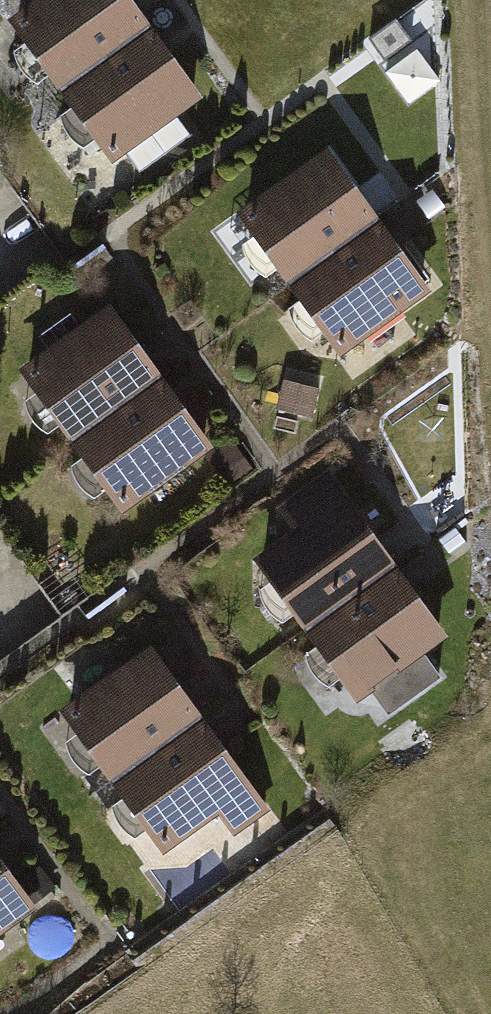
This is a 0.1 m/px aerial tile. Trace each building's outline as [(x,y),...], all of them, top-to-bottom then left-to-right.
[(69,91),(161,25),(143,0),(38,0),(15,17),(32,39),(8,56),(33,90),(56,73),(69,91)] [(417,23),(388,40),(416,90),(445,73),(417,23)] [(211,93),(161,25),(69,91),(80,106),(66,116),(89,149),(104,138),(119,160),(131,151),(146,171),(193,137),(178,117),(211,93)] [(63,122),(44,136),(60,158),(79,145),(63,122)] [(284,270),(297,288),(388,222),(334,148),(243,214),(259,237),(246,246),(270,280),(284,270)] [(436,191),(419,201),(431,220),(447,209),(436,191)] [(438,291),(388,222),(297,288),(307,303),(293,313),(317,346),(331,336),(346,357),(369,341),(376,350),(413,323),(406,314),(438,291)] [(65,424),(78,442),(170,376),(116,301),(24,367),(41,390),(27,400),(52,434),(65,424)] [(221,447),(170,376),(78,442),(89,456),(75,467),(98,500),(113,489),(128,510),(202,457),(227,492),(255,472),(231,439),(221,447)] [(317,388),(288,380),(278,412),(307,420),(317,388)] [(304,615),(317,633),(408,566),(337,468),(286,505),(303,529),(263,558),(279,581),(266,591),(290,625),(304,615)] [(460,531),(439,545),(448,559),(469,545),(460,531)] [(458,635),(408,566),(317,633),(327,647),(313,658),(337,690),(351,680),(366,701),(376,694),(395,720),(450,680),(431,655),(458,635)] [(109,767),(122,785),(214,719),(160,645),(68,711),(85,734),(71,743),(96,777),(109,767)] [(264,788),(214,719),(122,785),(133,800),(119,810),(143,843),(157,833),(172,854),(223,817),(237,836),(272,812),(257,792),(264,788)] [(0,844),(0,938),(45,906),(0,844)]
